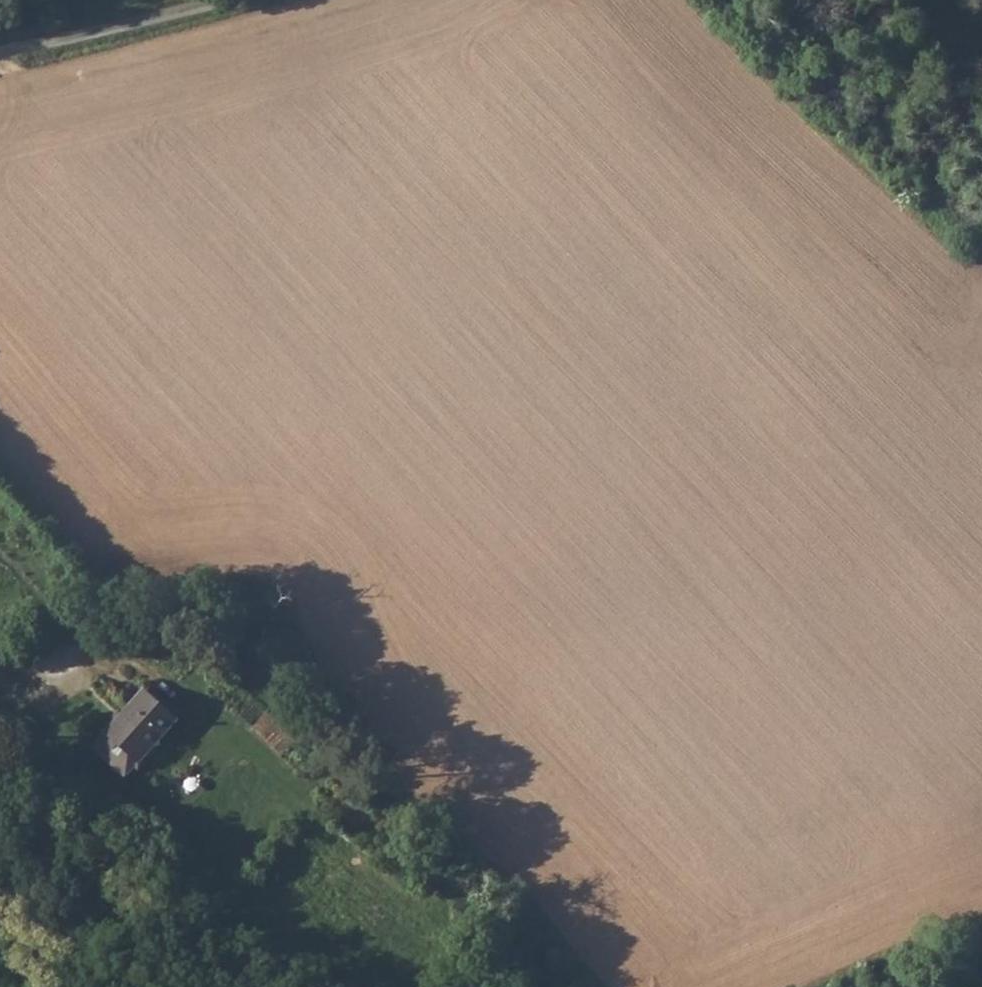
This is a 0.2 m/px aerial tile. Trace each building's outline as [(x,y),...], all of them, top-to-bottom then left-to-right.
[(144,685),(91,743),(125,775),(178,717),(144,685)]
